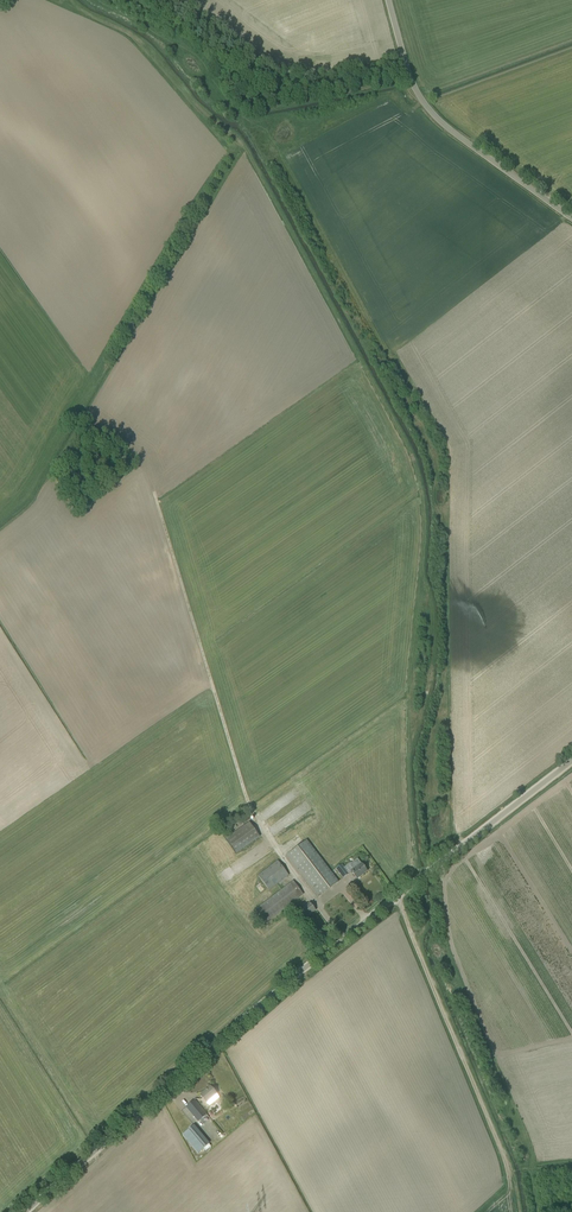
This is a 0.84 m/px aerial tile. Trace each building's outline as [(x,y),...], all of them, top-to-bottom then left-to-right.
[(226,839),(236,854),(260,837),(249,822),(226,839)] [(286,855),(314,892),(318,897),(338,881),(306,840),(286,855)] [(257,875),(269,890),(289,875),(277,860),(257,875)] [(351,871),(353,874),(357,879),(367,871),(361,863),(351,871)] [(335,869),(339,873),(343,878),(349,873),(341,864),(335,869)] [(255,909),(266,923),(303,895),(293,881),(255,909)] [(299,909),(300,910),(306,918),(315,910),(309,902),(299,909)] [(203,1099),(206,1103),(217,1094),(210,1086),(199,1095),(203,1099)] [(185,1107),(189,1111),(198,1121),(206,1114),(194,1099),(185,1107)] [(209,1143),(194,1125),(182,1135),(197,1153),(209,1143)]
